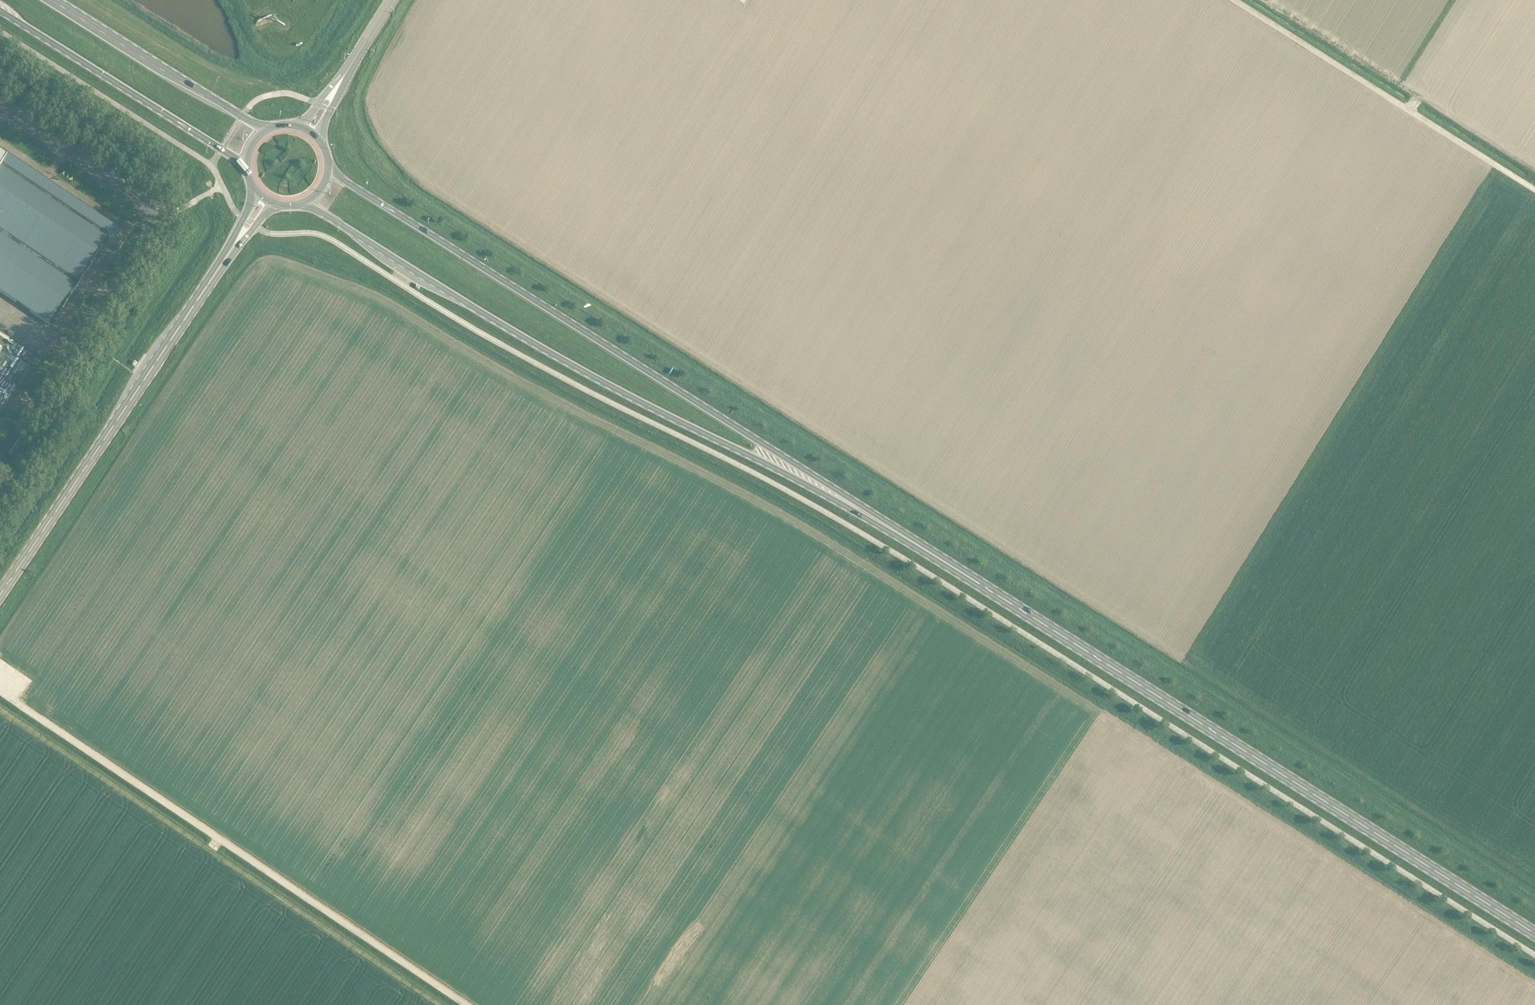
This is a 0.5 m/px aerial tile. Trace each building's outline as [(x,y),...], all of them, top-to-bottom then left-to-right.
[(49,326),(111,233),(6,157),(0,153),(0,292),(49,326)] [(9,340),(5,337),(0,344),(0,349),(3,350),(9,340)] [(22,358),(32,365),(36,359),(26,353),(22,358)] [(0,381),(0,382),(4,384),(18,362),(13,360),(0,381)]
